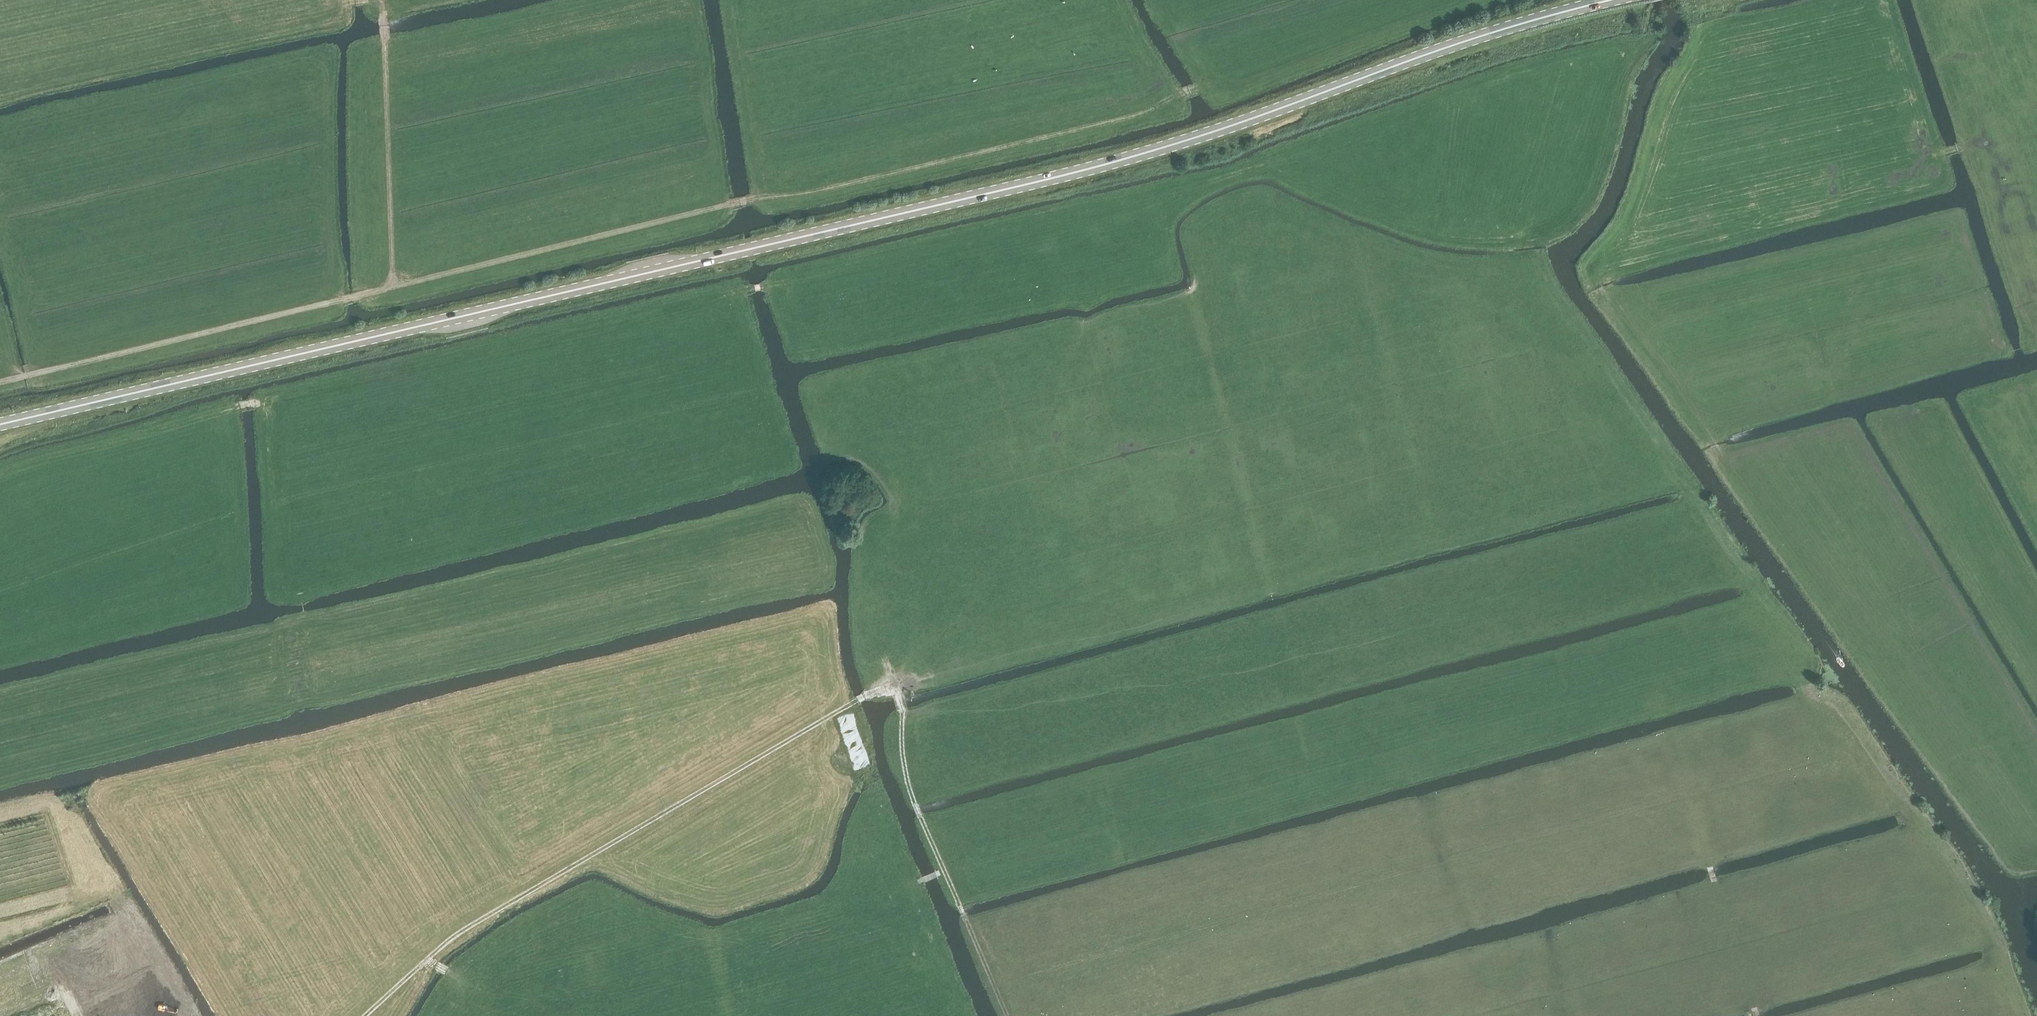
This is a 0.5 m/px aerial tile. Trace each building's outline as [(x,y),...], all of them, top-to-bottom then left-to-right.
[(96,959),(88,962),(88,963),(89,963),(94,974),(138,957),(130,937),(131,936),(131,935),(92,951),(93,951),(96,959)]
